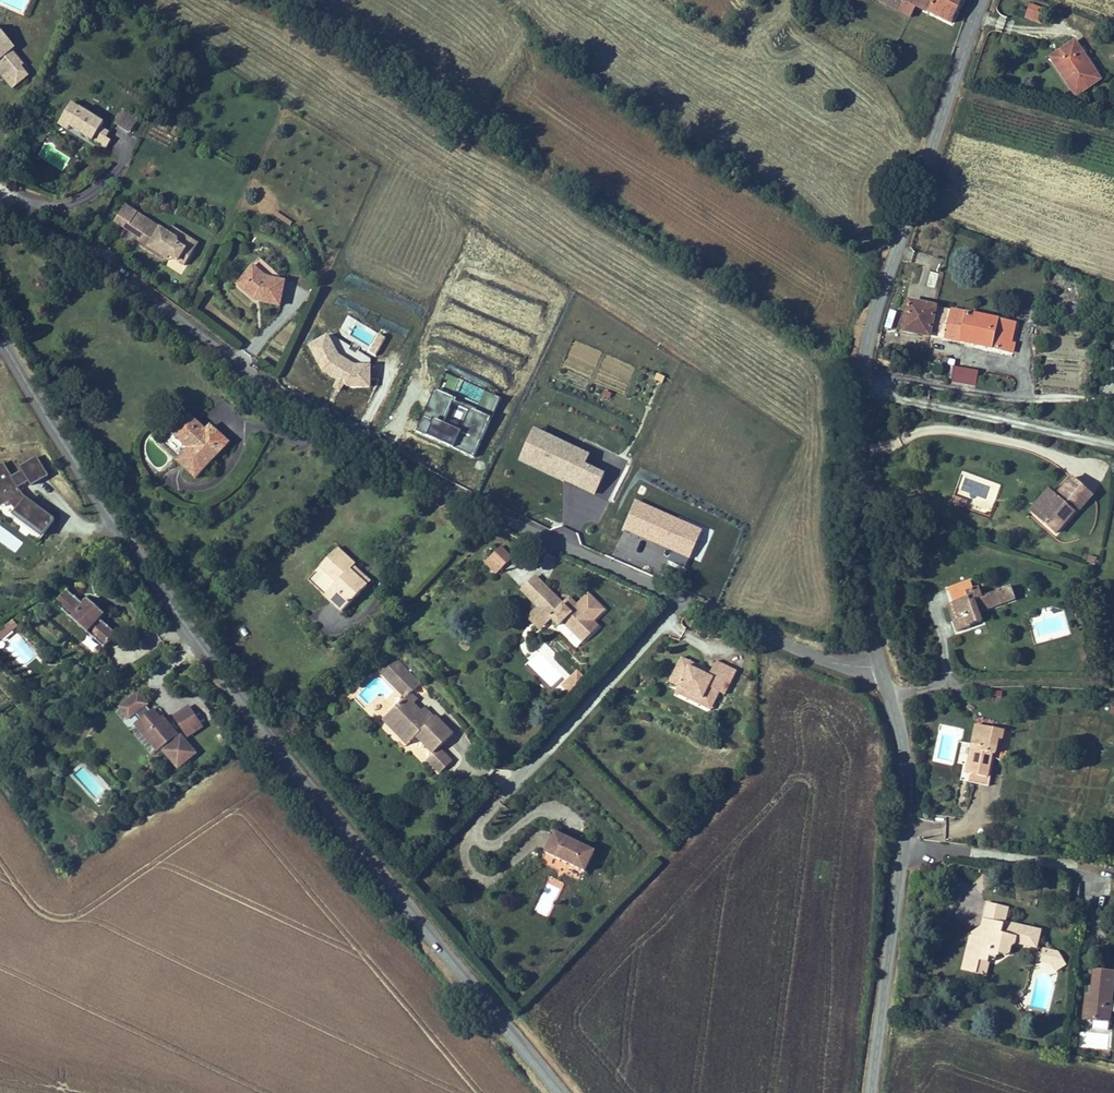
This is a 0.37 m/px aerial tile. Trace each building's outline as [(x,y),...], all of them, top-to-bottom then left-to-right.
[(895,10),(900,0),(876,0),(895,10)] [(965,0),(900,0),(895,10),(909,16),(915,5),(953,24),(959,13),(965,0)] [(1039,23),(1045,8),(1030,2),(1024,17),(1039,23)] [(13,90),(28,78),(21,68),(24,65),(12,51),(14,50),(0,32),(0,74),(13,90)] [(1062,55),(1053,61),(1076,96),(1098,81),(1085,63),(1088,61),(1075,42),(1060,52),(1062,55)] [(1060,52),(1051,58),(1053,61),(1062,55),(1060,52)] [(1100,80),(1088,61),(1085,63),(1098,81),(1100,80)] [(70,130),(108,151),(113,142),(108,139),(111,135),(102,130),(105,125),(71,107),(64,121),(73,125),(70,130)] [(132,134),(140,120),(125,111),(117,126),(132,134)] [(73,125),(64,121),(59,129),(68,134),(70,130),(73,125)] [(127,233),(138,215),(126,208),(115,225),(127,233)] [(289,222),(273,212),(272,215),(288,225),(289,222)] [(138,240),(149,223),(138,215),(127,233),(138,240)] [(138,240),(137,242),(155,254),(163,259),(165,256),(170,259),(184,268),(193,255),(186,250),(192,241),(181,235),(177,240),(169,235),(149,223),(138,240)] [(177,240),(181,235),(173,229),(169,235),(177,240)] [(199,246),(192,241),(186,250),(193,255),(199,246)] [(283,305),(286,281),(267,278),(254,268),(239,287),(257,302),(259,299),(263,300),(263,302),(283,305)] [(939,274),(931,272),(927,286),(935,288),(939,274)] [(936,307),(910,302),(903,331),(930,337),(930,336),(936,307)] [(1071,303),(1067,313),(1076,316),(1079,306),(1071,303)] [(936,307),(930,336),(944,339),(944,337),(991,348),(998,320),(966,313),(936,307)] [(998,320),(991,348),(1010,352),(1015,324),(998,320)] [(347,381),(347,380),(347,387),(372,386),(372,364),(357,364),(348,359),(339,353),(329,333),(309,344),(321,366),(337,378),(339,376),(347,381)] [(978,371),(953,366),(950,381),(975,386),(978,371)] [(474,459),(494,418),(437,391),(417,433),(474,459)] [(188,415),(169,435),(186,451),(175,463),(196,483),(231,445),(210,426),(206,431),(188,415)] [(520,461),(595,495),(605,475),(586,466),(590,456),(534,430),(520,461)] [(0,467),(0,497),(5,506),(8,504),(15,512),(14,514),(42,537),(53,523),(25,501),(21,497),(17,489),(28,483),(31,488),(47,478),(37,459),(20,469),(22,473),(12,479),(3,465),(0,467)] [(1091,501),(1070,484),(1054,504),(1055,505),(1042,520),(1042,532),(1054,542),(1073,519),(1074,521),(1091,501)] [(1055,505),(1054,504),(1046,497),(1027,519),(1042,532),(1042,520),(1055,505)] [(634,502),(624,526),(690,553),(700,529),(634,502)] [(962,507),(949,503),(947,509),(960,514),(962,507)] [(42,537),(14,514),(11,517),(40,539),(42,537)] [(500,548),(496,552),(509,564),(513,560),(500,548)] [(324,600),(341,617),(368,590),(349,571),(354,566),(338,550),(318,569),(336,587),(324,600)] [(497,577),(509,564),(496,552),(483,565),(497,577)] [(670,552),(668,562),(686,567),(689,557),(670,552)] [(349,571),(368,590),(373,584),(354,566),(349,571)] [(520,593),(531,602),(542,589),(544,587),(534,577),(520,593)] [(971,581),(963,584),(968,598),(953,603),(958,618),(953,619),(957,631),(971,627),(970,626),(982,622),(979,612),(1016,599),(1011,587),(983,597),(980,588),(974,590),(971,581)] [(948,589),(953,603),(968,598),(963,584),(948,589)] [(544,587),(542,589),(564,608),(566,606),(544,587)] [(596,621),(607,609),(591,595),(580,607),(572,599),(566,606),(564,608),(542,589),(531,602),(539,610),(532,618),(545,629),(552,621),(562,629),(566,624),(588,643),(603,627),(596,621)] [(98,615),(87,604),(83,609),(66,594),(54,607),(102,653),(115,639),(99,624),(103,619),(98,615)] [(953,603),(948,605),(953,619),(958,618),(953,603)] [(540,635),(545,629),(532,618),(527,623),(540,635)] [(18,627),(13,619),(0,628),(0,637),(1,638),(18,627)] [(424,720),(419,714),(421,712),(420,712),(412,704),(416,700),(410,693),(419,684),(393,658),(379,672),(385,677),(388,675),(405,692),(402,694),(405,697),(392,710),(399,717),(394,722),(394,727),(398,730),(402,730),(413,740),(417,736),(434,753),(428,759),(442,773),(453,761),(439,748),(453,734),(435,716),(434,717),(430,721),(426,717),(424,720)] [(725,695),(732,681),(728,679),(732,669),(717,662),(711,673),(710,676),(699,671),(701,668),(682,658),(670,683),(679,687),(676,694),(689,700),(692,694),(715,705),(720,693),(725,695)] [(711,673),(701,668),(699,671),(710,676),(711,673)] [(732,681),(737,672),(732,669),(728,679),(732,681)] [(583,678),(576,671),(571,676),(579,683),(583,678)] [(405,692),(388,675),(385,677),(402,694),(405,692)] [(569,693),(579,683),(571,676),(562,687),(569,693)] [(715,705),(692,694),(689,700),(711,711),(715,705)] [(146,707),(138,696),(120,711),(128,721),(134,716),(140,723),(136,727),(157,753),(167,745),(170,748),(163,754),(177,771),(194,757),(180,740),(177,743),(174,739),(176,738),(166,726),(163,727),(159,722),(152,714),(151,715),(145,708),(146,707)] [(434,717),(424,708),(420,712),(421,712),(419,714),(424,720),(426,717),(430,721),(434,717)] [(174,720),(187,738),(200,729),(188,710),(174,720)] [(394,722),(399,717),(392,710),(383,720),(408,745),(413,740),(402,730),(398,730),(394,727),(394,722)] [(18,719),(13,711),(6,716),(11,724),(18,719)] [(987,778),(992,753),(995,754),(998,740),(1001,740),(1004,731),(977,725),(970,756),(973,757),(970,774),(987,778)] [(585,879),(596,859),(557,837),(546,857),(585,879)] [(983,875),(980,879),(987,886),(991,882),(983,875)] [(551,910),(564,883),(551,877),(538,903),(551,910)] [(980,879),(976,883),(983,890),(987,886),(980,879)] [(971,937),(966,956),(980,959),(981,953),(989,955),(989,956),(990,957),(996,958),(999,956),(999,954),(1008,956),(1011,946),(1014,944),(1015,942),(1016,937),(1033,941),(1036,930),(1004,922),(1008,907),(989,903),(980,939),(971,937)] [(1037,947),(1041,931),(1036,930),(1033,941),(1016,937),(1015,942),(1030,945),(1037,947)] [(1060,962),(1051,951),(1045,949),(1043,958),(1051,969),(1060,962)] [(980,959),(980,961),(988,963),(990,957),(989,956),(989,955),(981,953),(980,959)] [(1089,1019),(1113,1022),(1113,1007),(1112,1006),(1113,990),(1113,972),(1095,970),(1092,995),(1089,1019)] [(1087,994),(1084,1019),(1089,1019),(1092,995),(1087,994)]
